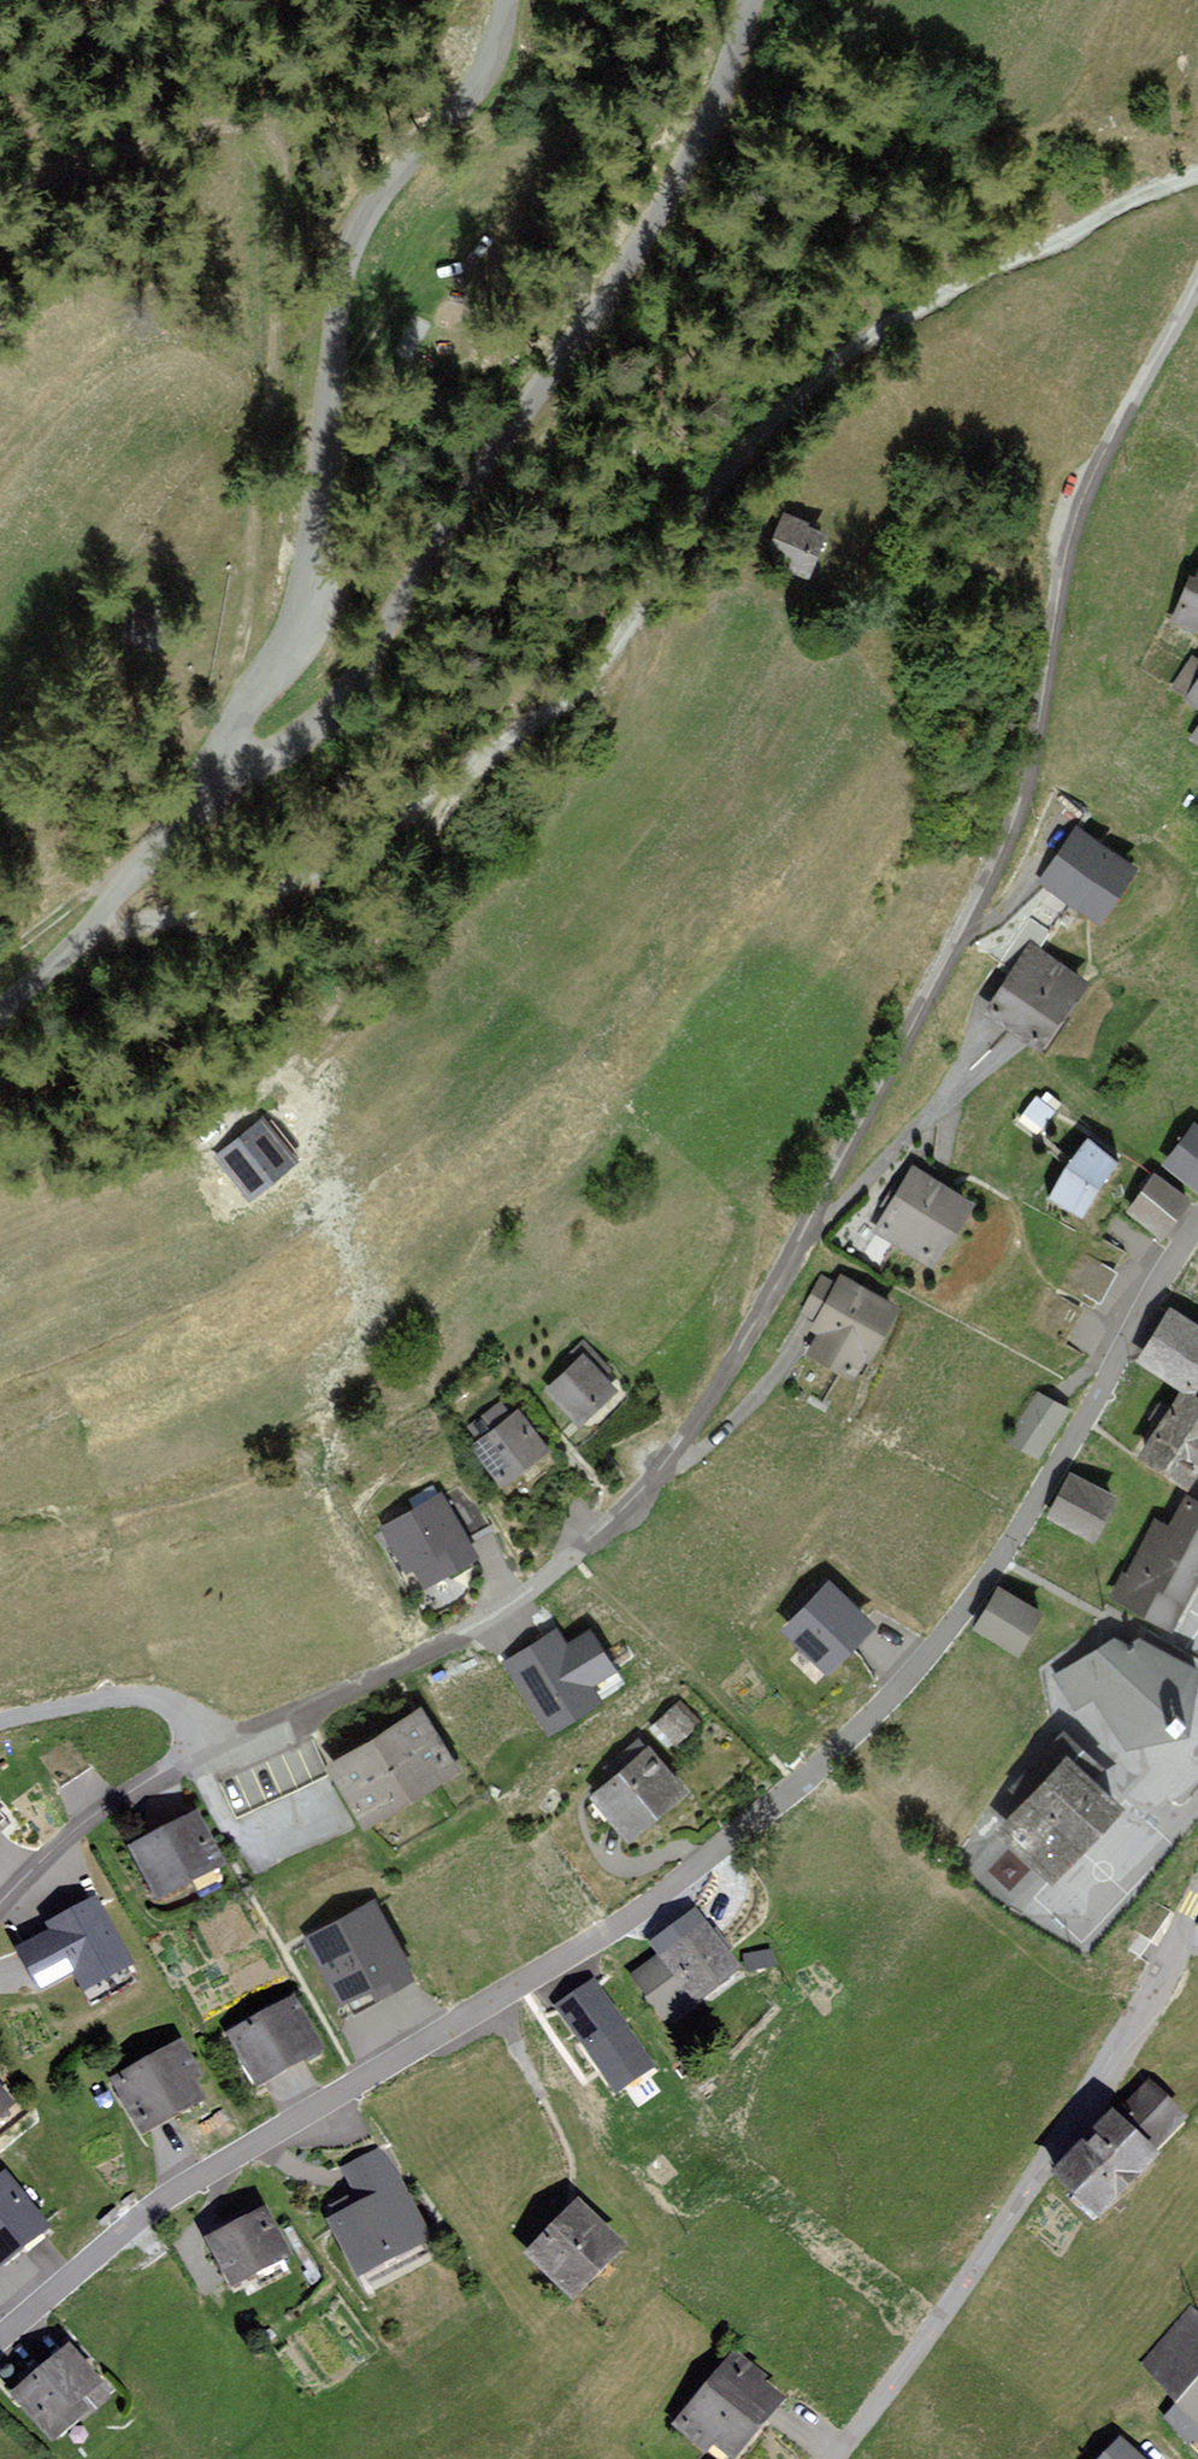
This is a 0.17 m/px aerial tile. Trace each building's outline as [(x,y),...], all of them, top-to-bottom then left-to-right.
[(835,531),(787,513),(769,557),(818,576),(835,531)] [(1197,631),(1197,574),(1193,572),(1175,622),(1197,631)] [(1194,655),(1172,686),(1197,706),(1197,657),(1194,655)] [(1190,740),(1197,745),(1197,730),(1190,740)] [(1077,833),(1046,879),(1096,914),(1128,867),(1077,833)] [(1033,944),(989,1010),(1049,1050),(1093,984),(1033,944)] [(1037,1098),(1020,1121),(1040,1136),(1057,1114),(1037,1098)] [(267,1121),(217,1162),(249,1202),(300,1162),(267,1121)] [(1197,1190),(1197,1123),(1196,1122),(1165,1165),(1197,1190)] [(1091,1138),(1051,1198),(1087,1217),(1125,1161),(1091,1138)] [(980,1204),(915,1166),(876,1233),(941,1271),(980,1204)] [(1156,1174),(1129,1212),(1167,1238),(1193,1200),(1156,1174)] [(1066,1285),(1098,1302),(1115,1271),(1083,1253),(1066,1285)] [(822,1277),(800,1318),(814,1325),(810,1333),(818,1337),(808,1354),(856,1380),(866,1361),(875,1365),(905,1309),(842,1275),(836,1285),(822,1277)] [(1044,1287),(1024,1322),(1060,1342),(1080,1307),(1044,1287)] [(1197,1391),(1197,1325),(1170,1307),(1136,1360),(1182,1389),(1194,1397),(1197,1391)] [(578,1361),(548,1390),(584,1427),(622,1390),(607,1374),(612,1369),(585,1341),(571,1354),(578,1361)] [(1137,1458),(1188,1491),(1197,1475),(1197,1399),(1194,1397),(1182,1389),(1137,1458)] [(1006,1442),(1039,1463),(1070,1413),(1038,1392),(1006,1442)] [(503,1403),(469,1430),(478,1442),(471,1447),(504,1488),(552,1450),(520,1409),(513,1415),(503,1403)] [(1121,1498),(1071,1473),(1049,1518),(1099,1543),(1121,1498)] [(442,1493),(381,1530),(405,1569),(414,1564),(428,1588),(480,1557),(442,1493)] [(1187,1496),(1171,1528),(1156,1520),(1127,1576),(1123,1574),(1110,1600),(1175,1633),(1197,1588),(1197,1502),(1187,1496)] [(831,1581),(782,1631),(829,1678),(879,1627),(831,1581)] [(1047,1614),(1000,1588),(976,1631),(1022,1657),(1047,1614)] [(629,1680),(592,1622),(568,1637),(558,1622),(502,1657),(549,1731),(629,1680)] [(1053,1678),(1074,1715),(1094,1702),(1128,1752),(1189,1737),(1197,1680),(1197,1670),(1140,1640),(1131,1650),(1118,1638),(1053,1678)] [(424,1704),(328,1763),(369,1830),(465,1771),(424,1704)] [(679,1704),(648,1731),(669,1754),(700,1728),(679,1704)] [(651,1747),(591,1795),(630,1844),(690,1796),(651,1747)] [(1002,1830),(1058,1885),(1134,1807),(1077,1752),(1002,1830)] [(201,1814),(129,1850),(159,1908),(230,1871),(201,1814)] [(374,1900),(304,1938),(342,2006),(375,1988),(380,1997),(416,1977),(374,1900)] [(51,1935),(18,1952),(41,1997),(75,1979),(84,1996),(134,1969),(97,1901),(47,1927),(51,1935)] [(1136,1931),(1151,1941),(1171,1912),(1156,1901),(1136,1931)] [(707,1924),(632,1976),(666,2023),(693,2002),(698,2009),(745,1975),(707,1924)] [(1141,1957),(1151,1941),(1136,1931),(1126,1948),(1141,1957)] [(656,2068),(592,1977),(552,2004),(613,2098),(656,2068)] [(297,1999),(227,2036),(257,2092),(327,2054),(297,1999)] [(183,2042),(113,2082),(145,2137),(208,2101),(198,2083),(204,2079),(183,2042)] [(1118,2113),(1055,2180),(1105,2226),(1168,2159),(1161,2153),(1191,2121),(1151,2084),(1121,2116),(1118,2113)] [(22,2118),(0,2089),(0,2134),(22,2118)] [(0,2181),(0,2272),(52,2231),(8,2174),(0,2181)] [(402,2185),(327,2223),(357,2282),(431,2244),(402,2185)] [(580,2201),(530,2252),(580,2301),(630,2249),(580,2201)] [(267,2210),(205,2242),(231,2290),(293,2258),(267,2210)] [(1197,2425),(1197,2316),(1188,2307),(1136,2364),(1197,2425)] [(72,2345),(13,2396),(58,2448),(95,2416),(85,2405),(107,2386),(72,2345)] [(674,2427),(707,2453),(714,2443),(734,2458),(742,2458),(790,2399),(768,2382),(771,2378),(736,2349),(674,2427)] [(1122,2440),(1105,2458),(1144,2458),(1122,2440)]
